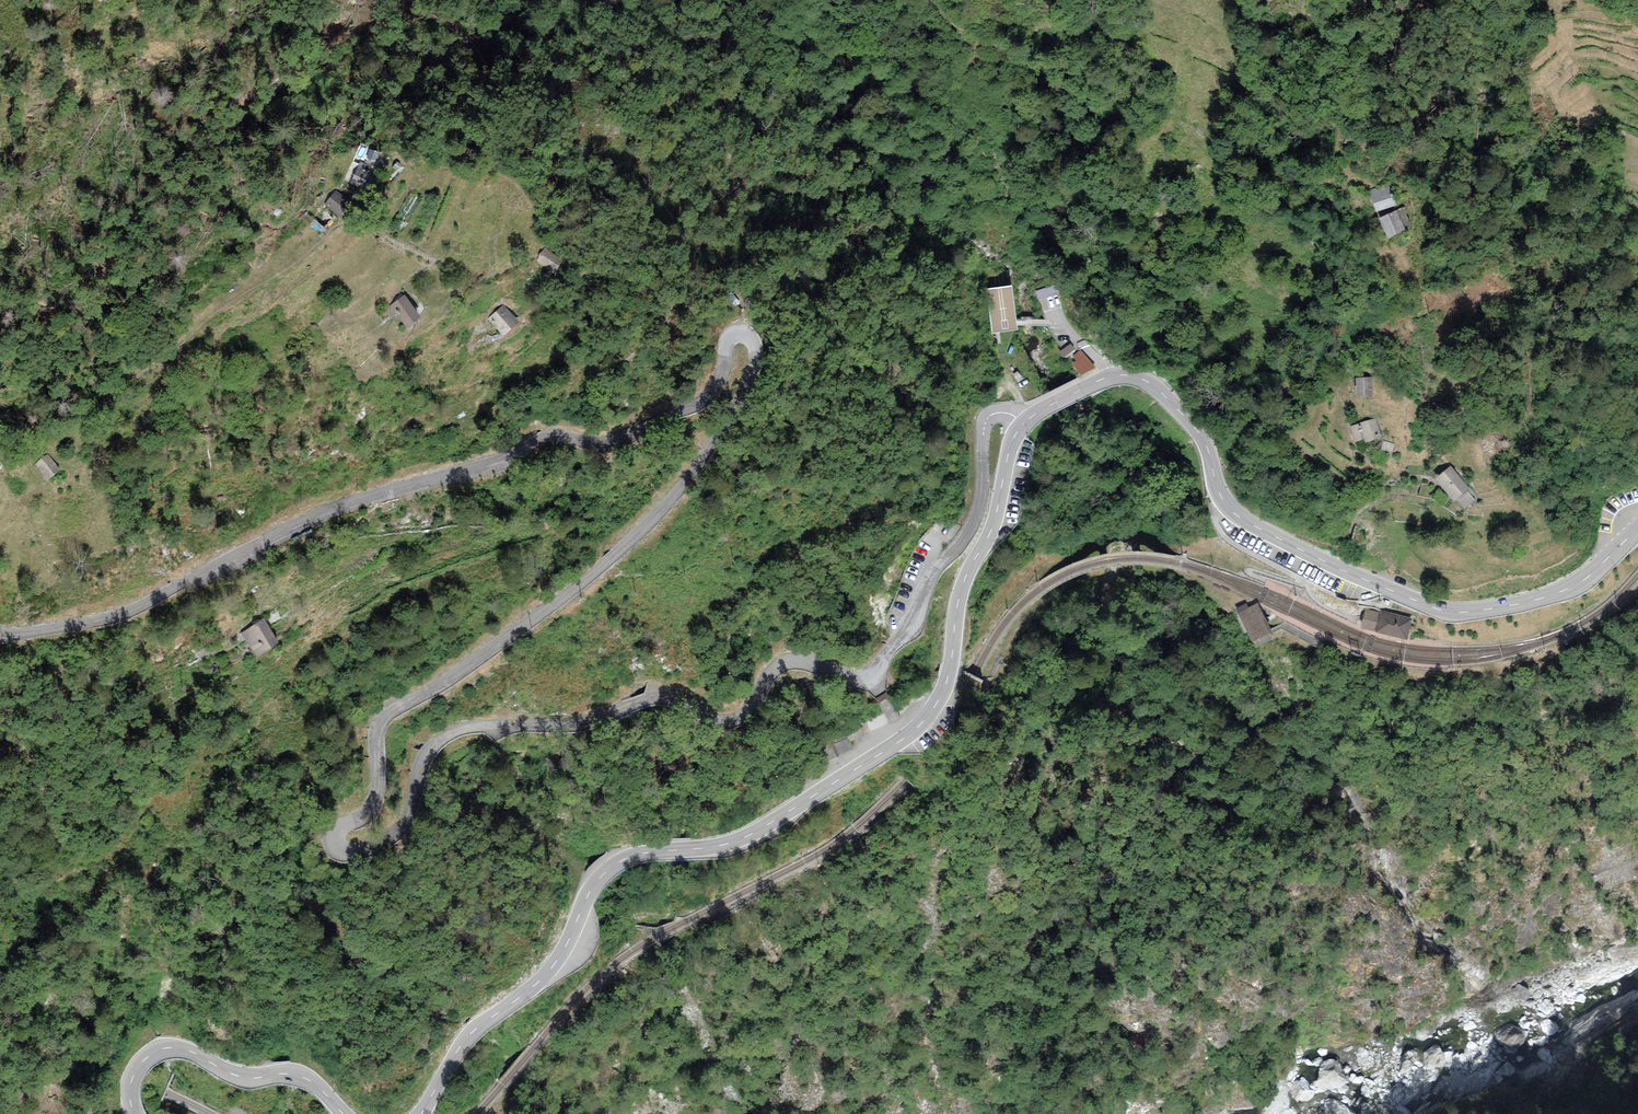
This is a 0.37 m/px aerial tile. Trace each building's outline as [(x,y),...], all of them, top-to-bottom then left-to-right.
[(379,152),(370,149),(367,157),(376,161),(379,152)] [(371,167),(360,162),(351,183),(362,188),(371,167)] [(401,165),(397,162),(393,167),(396,170),(401,165)] [(1389,184),(1369,190),(1376,211),(1395,205),(1389,184)] [(351,201),(336,190),(325,205),(340,216),(351,201)] [(1396,210),(1405,226),(1411,225),(1406,207),(1396,210)] [(1378,218),(1388,238),(1406,229),(1405,226),(1396,210),(1378,218)] [(562,260),(544,248),(536,261),(554,272),(562,260)] [(1039,289),(1042,300),(1051,298),(1053,306),(1065,304),(1061,284),(1039,289)] [(998,290),(986,291),(992,334),(1017,331),(1016,323),(1012,288),(998,290)] [(405,295),(384,310),(390,320),(397,315),(407,328),(421,317),(405,295)] [(520,323),(504,304),(489,317),(504,335),(520,323)] [(1355,378),(1356,397),(1373,396),(1372,377),(1355,378)] [(1365,443),(1382,438),(1375,418),(1349,426),(1355,443),(1364,440),(1365,443)] [(1392,453),(1395,444),(1384,441),(1381,449),(1392,453)] [(48,454),(35,464),(46,480),(60,471),(48,454)] [(1469,488),(1451,466),(1435,479),(1454,501),(1456,499),(1466,491),(1469,488)] [(1474,500),(1466,491),(1456,499),(1465,509),(1474,500)] [(1246,603),(1236,608),(1252,643),(1272,633),(1266,619),(1258,603),(1248,607),(1246,603)] [(1381,613),(1366,609),(1361,628),(1375,632),(1381,613)] [(1407,640),(1412,618),(1382,609),(1381,613),(1375,632),(1407,640)] [(263,618),(241,632),(257,657),(279,643),(263,618)] [(844,733),(850,743),(863,735),(858,726),(844,733)] [(1474,1072),(1441,1043),(1432,1053),(1438,1058),(1437,1060),(1464,1084),(1474,1072)] [(1300,1098),(1318,1095),(1315,1077),(1297,1080),(1300,1098)]
